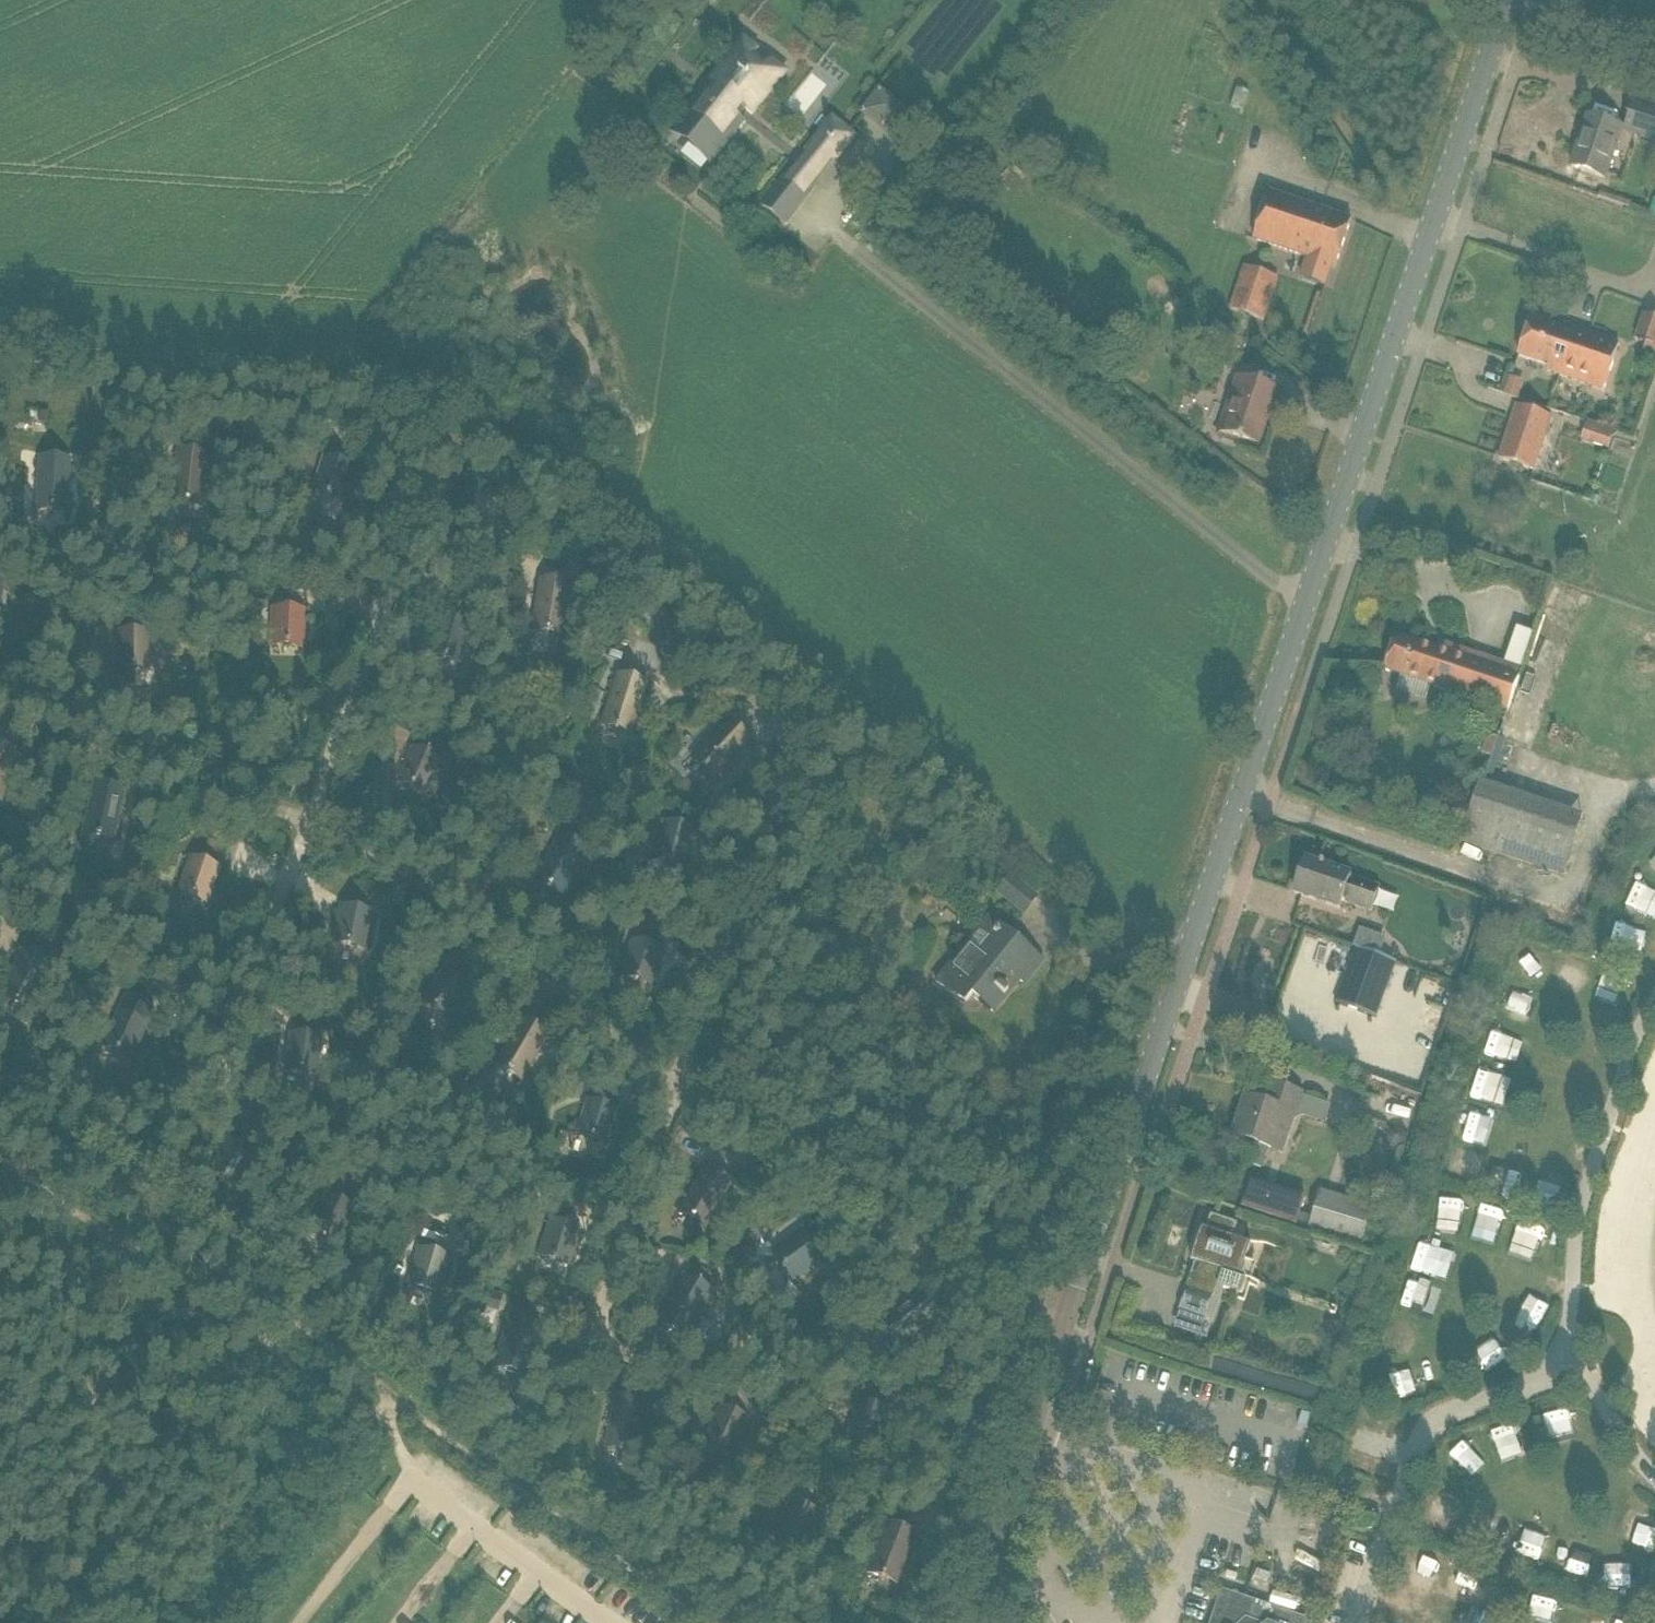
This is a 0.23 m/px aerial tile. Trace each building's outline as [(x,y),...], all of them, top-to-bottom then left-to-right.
[(741,117),(746,110),(751,114),(756,108),(754,106),(765,93),(759,88),(773,71),(777,74),(778,73),(743,45),(729,63),(727,61),(711,82),(715,85),(710,93),(705,89),(693,103),(695,105),(676,128),(713,158),(732,134),(734,136),(746,121),(741,117)] [(881,90),(865,111),(886,127),(902,106),(881,90)] [(1654,141),(1654,107),(1635,101),(1625,131),(1654,141)] [(1571,167),(1605,178),(1622,128),(1588,117),(1571,167)] [(836,161),(855,137),(832,118),(805,152),(825,168),(833,158),(836,161)] [(818,184),(794,165),(779,185),(802,203),(818,184)] [(1299,255),(1292,276),(1313,283),(1320,262),(1336,267),(1352,219),(1269,192),(1253,239),(1299,255)] [(1231,309),(1264,320),(1277,280),(1244,269),(1231,309)] [(1550,367),(1548,371),(1604,390),(1620,343),(1576,329),(1575,333),(1531,319),(1519,356),(1539,363),(1550,367)] [(1218,321),(1208,334),(1221,344),(1231,331),(1218,321)] [(1103,329),(1093,343),(1105,352),(1115,338),(1103,329)] [(1219,433),(1238,440),(1259,447),(1278,390),(1238,377),(1219,433)] [(1509,382),(1505,394),(1518,398),(1522,386),(1509,382)] [(1499,458),(1519,465),(1534,470),(1552,416),(1516,405),(1499,458)] [(1581,420),(1577,440),(1606,447),(1610,426),(1581,420)] [(170,501),(203,504),(208,456),(176,453),(170,501)] [(35,508),(67,510),(70,458),(38,456),(35,508)] [(316,484),(313,492),(344,502),(346,494),(355,468),(324,458),(316,484)] [(531,629),(563,634),(570,586),(538,582),(531,629)] [(438,621),(429,652),(461,661),(469,630),(475,609),(443,600),(438,621)] [(270,644),(302,645),(304,609),(271,608),(270,644)] [(148,634),(115,634),(116,668),(116,683),(134,683),(134,667),(149,667),(148,634)] [(1385,670),(1406,677),(1508,711),(1522,669),(1440,642),(1438,648),(1396,635),(1385,670)] [(601,722),(632,732),(647,686),(616,676),(601,722)] [(587,688),(584,699),(596,702),(599,692),(587,688)] [(692,756),(716,778),(751,740),(728,718),(692,756)] [(1492,755),(1496,726),(1486,724),(1482,754),(1492,755)] [(397,779),(427,792),(442,758),(423,751),(424,747),(413,743),(397,779)] [(456,763),(451,776),(466,783),(471,769),(456,763)] [(89,800),(82,833),(114,840),(121,807),(125,789),(93,782),(89,800)] [(1460,840),(1523,861),(1563,875),(1582,818),(1480,782),(1460,840)] [(685,863),(694,832),(662,824),(654,855),(685,863)] [(535,879),(564,894),(586,851),(557,836),(535,879)] [(178,891),(209,901),(219,870),(188,860),(178,891)] [(1306,860),(1295,893),(1315,900),(1340,908),(1343,902),(1370,911),(1379,886),(1351,877),(1352,875),(1327,867),(1306,860)] [(118,879),(130,882),(133,868),(121,865),(118,879)] [(996,891),(1026,917),(1036,905),(1006,880),(996,891)] [(1627,883),(1621,911),(1638,915),(1644,887),(1627,883)] [(333,940),(365,946),(371,915),(339,908),(333,940)] [(989,938),(976,955),(965,946),(936,983),(964,1005),(971,995),(992,1012),(1007,993),(1003,990),(1014,976),(1025,984),(1043,962),(990,920),(980,932),(989,938)] [(621,973),(652,983),(662,952),(631,943),(621,973)] [(1336,1003),(1375,1017),(1395,961),(1356,947),(1336,1003)] [(1519,973),(1546,963),(1542,953),(1516,963),(1519,973)] [(1457,960),(1450,981),(1460,984),(1467,963),(1457,960)] [(103,965),(98,975),(114,982),(119,971),(103,965)] [(422,998),(448,1017),(467,990),(440,972),(422,998)] [(125,995),(103,1044),(132,1057),(154,1009),(125,995)] [(1526,1026),(1533,1006),(1503,995),(1495,1014),(1526,1026)] [(495,1062),(523,1079),(547,1037),(519,1021),(495,1062)] [(284,1068),(317,1073),(321,1040),(289,1036),(284,1068)] [(452,1044),(438,1049),(443,1063),(457,1058),(452,1044)] [(1472,1097),(1493,1101),(1499,1071),(1478,1067),(1472,1097)] [(1303,1093),(1293,1090),(1272,1082),(1265,1103),(1246,1097),(1233,1136),(1283,1153),(1303,1093)] [(607,1142),(616,1111),(617,1108),(598,1102),(586,1099),(576,1133),(607,1142)] [(1459,1135),(1475,1141),(1483,1119),(1467,1113),(1459,1135)] [(1390,1133),(1387,1140),(1390,1147),(1397,1149),(1404,1146),(1406,1139),(1403,1132),(1396,1130),(1390,1133)] [(1446,1172),(1466,1176),(1471,1146),(1451,1143),(1446,1172)] [(687,1156),(680,1166),(689,1173),(696,1163),(687,1156)] [(1487,1188),(1514,1199),(1527,1169),(1500,1157),(1487,1188)] [(678,1210),(707,1226),(730,1184),(702,1168),(678,1210)] [(1533,1202),(1560,1206),(1563,1180),(1537,1177),(1533,1202)] [(416,1180),(416,1191),(417,1191),(429,1192),(429,1180),(416,1180)] [(1253,1180),(1243,1208),(1295,1225),(1300,1212),(1305,1197),(1253,1180)] [(1314,1216),(1309,1230),(1360,1246),(1373,1207),(1321,1191),(1314,1216)] [(1446,1231),(1464,1209),(1445,1194),(1427,1216),(1446,1231)] [(310,1226),(339,1240),(354,1211),(324,1197),(310,1226)] [(1489,1231),(1496,1210),(1476,1203),(1469,1224),(1489,1231)] [(1295,1225),(1295,1227),(1309,1231),(1309,1230),(1314,1216),(1300,1212),(1295,1225)] [(1251,1244),(1233,1238),(1238,1224),(1211,1215),(1206,1229),(1202,1228),(1191,1261),(1195,1262),(1179,1311),(1207,1321),(1219,1286),(1246,1296),(1249,1285),(1258,1288),(1260,1282),(1241,1276),(1251,1244)] [(538,1253),(569,1263),(580,1229),(550,1219),(538,1253)] [(1516,1223),(1510,1237),(1528,1245),(1534,1230),(1516,1223)] [(821,1260),(809,1244),(812,1242),(804,1231),(775,1252),(795,1279),(821,1260)] [(1442,1271),(1449,1247),(1420,1239),(1413,1263),(1442,1271)] [(409,1282),(440,1291),(449,1260),(418,1251),(409,1282)] [(684,1341),(711,1293),(682,1278),(656,1326),(684,1341)] [(1399,1304),(1417,1311),(1424,1291),(1406,1284),(1399,1304)] [(502,1296),(487,1291),(482,1307),(497,1311),(502,1296)] [(579,1292),(569,1300),(578,1310),(587,1302),(579,1292)] [(495,1364),(526,1373),(539,1326),(508,1318),(495,1364)] [(604,1445),(636,1451),(645,1403),(613,1397),(604,1445)] [(846,1434),(877,1444),(888,1413),(857,1403),(846,1434)] [(704,1438),(734,1451),(747,1421),(717,1408),(704,1438)] [(1545,1411),(1547,1432),(1569,1430),(1567,1409),(1545,1411)] [(1508,1455),(1526,1449),(1517,1420),(1499,1426),(1508,1455)] [(1452,1441),(1441,1454),(1464,1475),(1476,1462),(1452,1441)] [(1430,1515),(1449,1517),(1451,1497),(1433,1495),(1430,1515)] [(775,1532),(805,1545),(817,1515),(787,1502),(775,1532)] [(867,1570),(898,1581),(916,1533),(886,1521),(867,1570)] [(1406,1573),(1427,1578),(1432,1557),(1411,1553),(1406,1573)] [(1566,1557),(1563,1567),(1585,1573),(1588,1563),(1566,1557)] [(1256,1570),(1254,1578),(1267,1583),(1269,1578),(1270,1575),(1256,1570)] [(1314,1621),(1223,1589),(1211,1622),(1314,1622),(1314,1621)] [(1522,1622),(1546,1622),(1548,1607),(1524,1605),(1522,1622)]
